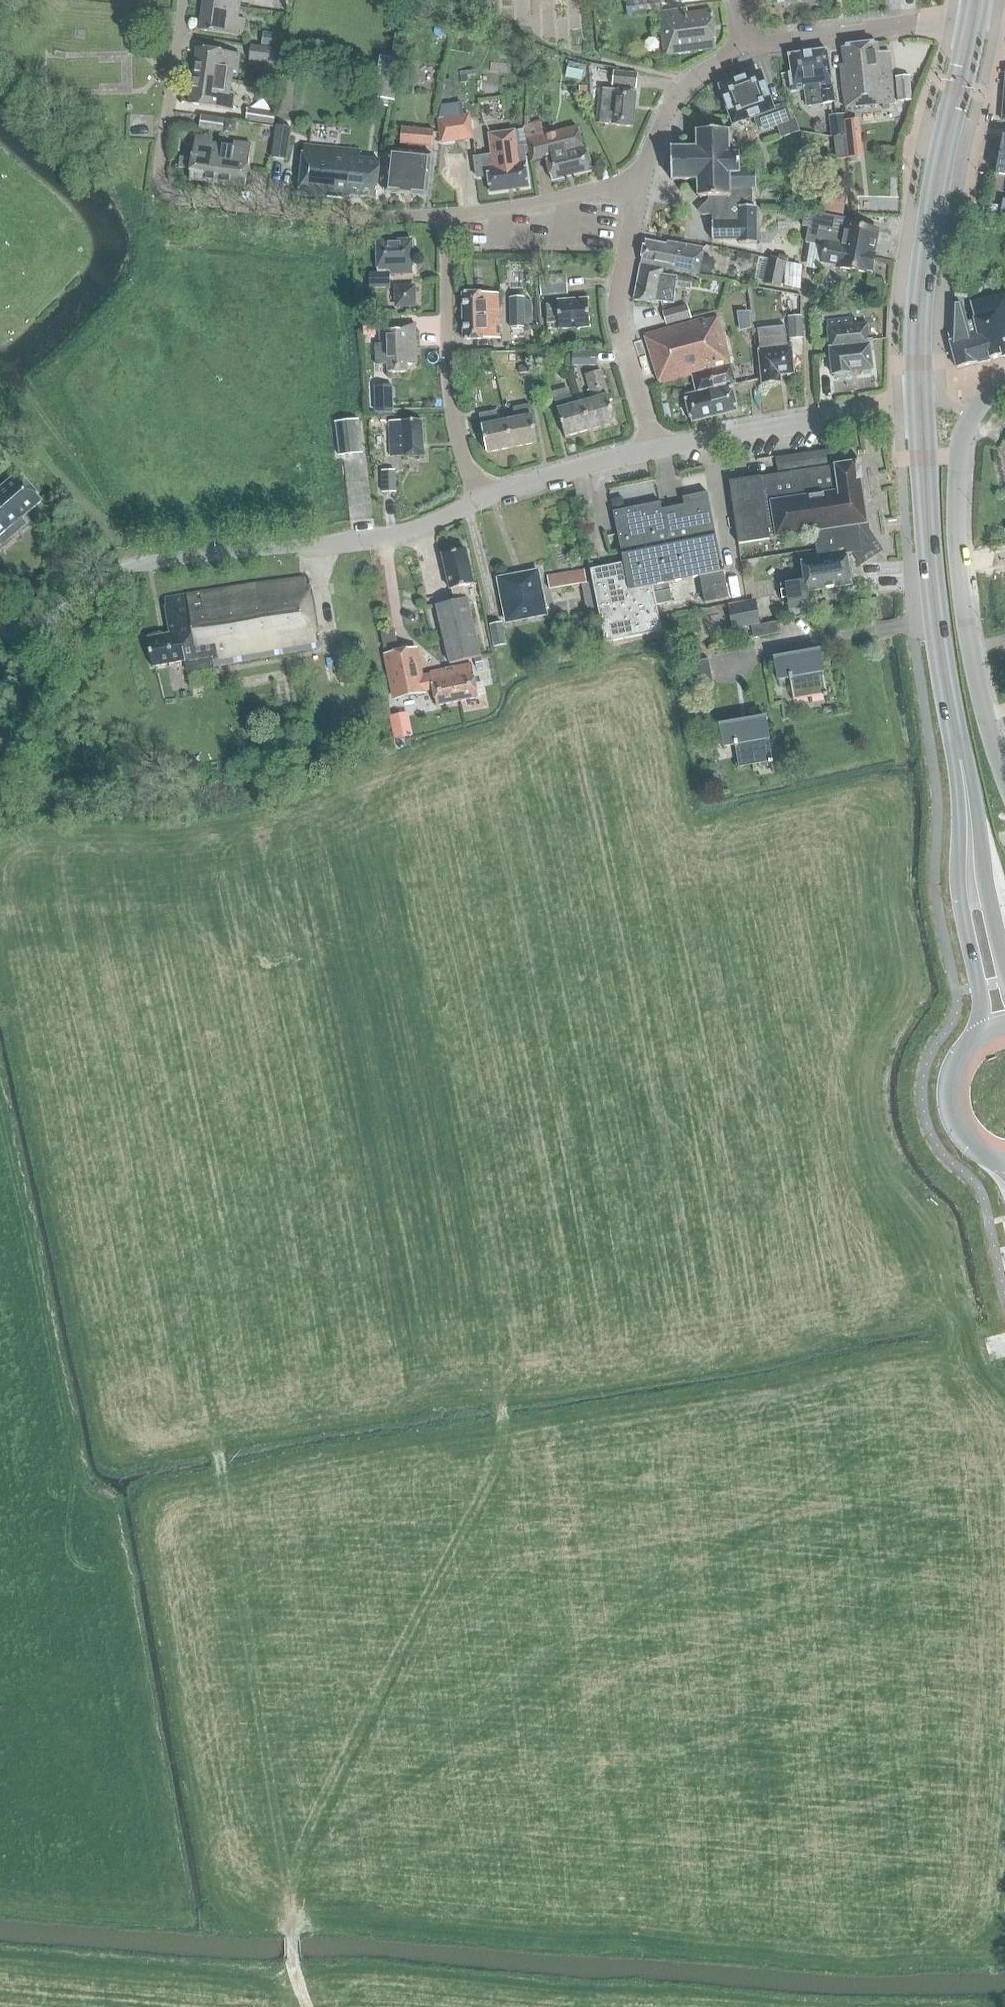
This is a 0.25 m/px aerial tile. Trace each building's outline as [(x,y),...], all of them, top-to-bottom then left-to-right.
[(658,0),(634,0),(635,14),(660,11),(658,0)] [(236,18),(238,7),(202,2),(198,30),(241,36),(244,19),(236,18)] [(686,13),(686,9),(659,13),(664,55),(715,49),(710,10),(686,13)] [(283,35),(263,31),(261,46),(281,49),(283,35)] [(877,52),(876,44),(841,48),(843,64),(839,65),(844,107),(893,102),(887,51),(877,52)] [(286,50),(251,45),(248,61),(283,66),(286,50)] [(195,48),(192,76),(230,81),(232,70),(236,71),(239,54),(195,48)] [(833,102),(825,50),(788,56),(790,73),(788,73),(790,92),(803,90),(805,106),(833,102)] [(401,60),(379,56),(373,97),(394,100),(401,60)] [(636,89),(638,73),(612,70),(611,86),(636,89)] [(764,131),(776,127),(780,138),(799,132),(794,119),(790,120),(785,105),(772,109),(759,74),(721,87),(734,124),(754,117),(758,129),(763,127),(764,131)] [(230,81),(192,76),(188,103),(232,109),(234,93),(229,92),(230,81)] [(912,100),(910,76),(895,77),(897,102),(912,100)] [(636,92),(600,88),(596,123),(632,127),(636,92)] [(275,112),(247,108),(245,122),(273,125),(275,112)] [(225,118),(200,115),(199,130),(223,132),(225,118)] [(843,136),(841,115),(827,116),(829,137),(843,136)] [(462,122),(437,120),(436,137),(461,139),(462,122)] [(225,122),(224,132),(231,132),(235,129),(235,123),(225,122)] [(544,135),(541,123),(522,126),(531,161),(546,157),(552,181),(592,172),(586,147),(582,148),(577,128),(544,135)] [(292,130),(276,127),(270,157),(287,160),(292,130)] [(434,132),(401,129),(399,143),(408,144),(407,153),(389,150),(384,192),(425,197),(430,154),(421,153),(422,145),(432,147),(434,132)] [(491,156),(474,158),(477,177),(488,176),(490,193),(528,187),(523,147),(517,148),(514,131),(489,135),(491,156)] [(729,156),(729,131),(698,131),(698,148),(671,149),(671,159),(667,159),(667,171),(671,170),(672,181),(698,180),(698,197),(709,197),(709,203),(698,211),(702,216),(710,216),(711,240),(738,240),(738,244),(755,244),(755,206),(751,206),(751,188),(755,188),(755,171),(739,171),(739,156),(729,156)] [(216,184),(222,146),(211,144),(212,139),(194,136),(189,180),(216,184)] [(846,160),(843,137),(833,138),(835,161),(846,160)] [(1002,137),(994,176),(1004,178),(1004,137),(1002,137)] [(232,147),(222,146),(216,184),(245,188),(251,144),(233,141),(232,147)] [(845,145),(847,158),(860,157),(858,144),(845,145)] [(359,151),(303,145),(298,194),(348,199),(349,194),(375,197),(378,161),(358,159),(359,151)] [(847,195),(823,190),(819,211),(843,216),(847,195)] [(846,219),(805,211),(802,227),(808,228),(805,243),(824,247),(821,263),(837,266),(837,268),(870,274),(873,256),(871,256),(876,232),(845,226),(846,219)] [(412,273),(411,240),(375,242),(376,275),(368,275),(368,288),(388,287),(388,274),(412,273)] [(711,256),(701,254),(702,248),(667,242),(663,245),(644,241),(639,263),(697,274),(698,270),(708,272),(713,268),(714,262),(711,256)] [(787,263),(768,259),(762,283),(780,288),(787,263)] [(662,269),(639,265),(633,299),(656,304),(657,300),(672,303),(675,287),(691,290),(693,279),(665,274),(665,277),(661,276),(662,269)] [(567,295),(566,275),(540,276),(541,296),(567,295)] [(416,307),(416,286),(394,286),(394,308),(416,307)] [(462,294),(462,314),(463,339),(499,338),(499,317),(496,317),(496,309),(498,309),(498,293),(462,294)] [(510,328),(525,327),(524,312),(524,297),(509,298),(510,313),(510,328)] [(589,326),(587,299),(556,301),(556,304),(545,304),(546,323),(558,322),(558,328),(589,326)] [(961,303),(956,305),(953,305),(951,334),(947,335),(956,369),(1004,357),(1004,345),(997,313),(974,319),(974,321),(966,323),(961,303)] [(691,319),(687,305),(662,313),(666,326),(691,319)] [(803,338),(802,316),(788,316),(789,339),(803,338)] [(376,335),(375,318),(362,318),(363,336),(376,335)] [(660,384),(682,379),(681,374),(686,372),(685,366),(710,360),(715,380),(712,381),(714,390),(709,391),(715,416),(737,410),(731,385),(735,385),(718,318),(704,322),(704,320),(647,335),(660,384)] [(852,325),(851,318),(826,321),(832,375),(834,374),(838,377),(846,376),(849,373),(851,373),(850,372),(872,369),(870,350),(873,350),(872,340),(867,324),(852,325)] [(416,364),(414,323),(378,325),(379,344),(375,344),(376,365),(387,364),(387,373),(407,372),(406,364),(416,364)] [(776,346),(774,327),(762,328),(764,347),(758,347),(762,384),(766,384),(768,385),(774,385),(777,382),(780,382),(779,375),(793,373),(790,349),(788,349),(787,345),(776,346)] [(596,366),(596,350),(572,351),(572,367),(596,366)] [(681,374),(682,379),(693,376),(697,394),(685,397),(691,422),(715,416),(709,391),(714,390),(712,381),(715,380),(710,360),(685,366),(686,372),(681,374)] [(592,399),(582,402),(589,430),(615,423),(600,370),(585,374),(592,399)] [(565,437),(589,430),(582,402),(575,404),(569,394),(554,399),(565,437)] [(393,410),(392,398),(374,399),(374,411),(393,410)] [(513,419),(506,420),(511,447),(537,442),(529,404),(513,407),(513,419)] [(486,452),(511,447),(506,420),(498,422),(496,410),(479,413),(486,452)] [(422,455),(421,419),(388,420),(389,456),(422,455)] [(363,453),(359,420),(334,422),(337,455),(363,453)] [(761,476),(729,481),(738,544),(770,540),(769,535),(777,534),(778,536),(813,531),(864,523),(864,522),(858,480),(862,479),(860,467),(862,466),(861,460),(856,461),(856,463),(835,466),(761,476)] [(395,490),(395,471),(381,472),(382,491),(395,490)] [(19,472),(11,478),(0,487),(0,545),(28,523),(23,517),(43,501),(19,472)] [(629,591),(668,585),(668,584),(699,578),(705,604),(728,599),(723,573),(725,573),(723,565),(720,566),(705,493),(682,498),(684,508),(662,513),(659,502),(612,512),(623,564),(629,591)] [(473,584),(465,549),(442,555),(450,589),(451,589),(454,601),(436,605),(449,664),(480,656),(467,598),(465,598),(463,586),(473,584)] [(850,585),(846,555),(816,558),(801,560),(804,581),(779,584),(781,599),(786,598),(788,611),(810,607),(808,595),(808,591),(850,585)] [(672,602),(668,585),(629,591),(623,564),(589,570),(605,644),(661,632),(656,605),(672,602)] [(548,617),(539,570),(496,578),(505,625),(548,617)] [(586,583),(584,570),(547,576),(549,590),(581,584),(586,617),(597,615),(591,582),(586,583)] [(320,647),(308,578),(163,599),(170,633),(146,638),(151,667),(185,660),(187,672),(212,667),(320,647)] [(751,625),(751,626),(761,624),(757,600),(728,604),(732,628),(751,625)] [(506,644),(502,623),(490,626),(494,647),(506,644)] [(400,629),(387,630),(389,647),(402,646),(400,629)] [(411,649),(385,654),(394,699),(420,694),(419,692),(433,690),(436,704),(435,704),(435,706),(478,697),(478,696),(477,696),(471,664),(429,672),(430,674),(416,677),(411,649)] [(824,673),(820,650),(775,658),(779,682),(791,680),(794,699),(823,694),(824,697),(828,696),(827,692),(826,693),(823,674),(824,673)] [(712,684),(710,672),(689,675),(691,687),(712,684)] [(407,713),(388,716),(393,739),(411,736),(407,713)] [(770,741),(766,717),(720,725),(724,749),(736,747),(739,766),(768,762),(768,764),(774,763),(773,759),(771,760),(768,742),(770,741)]
